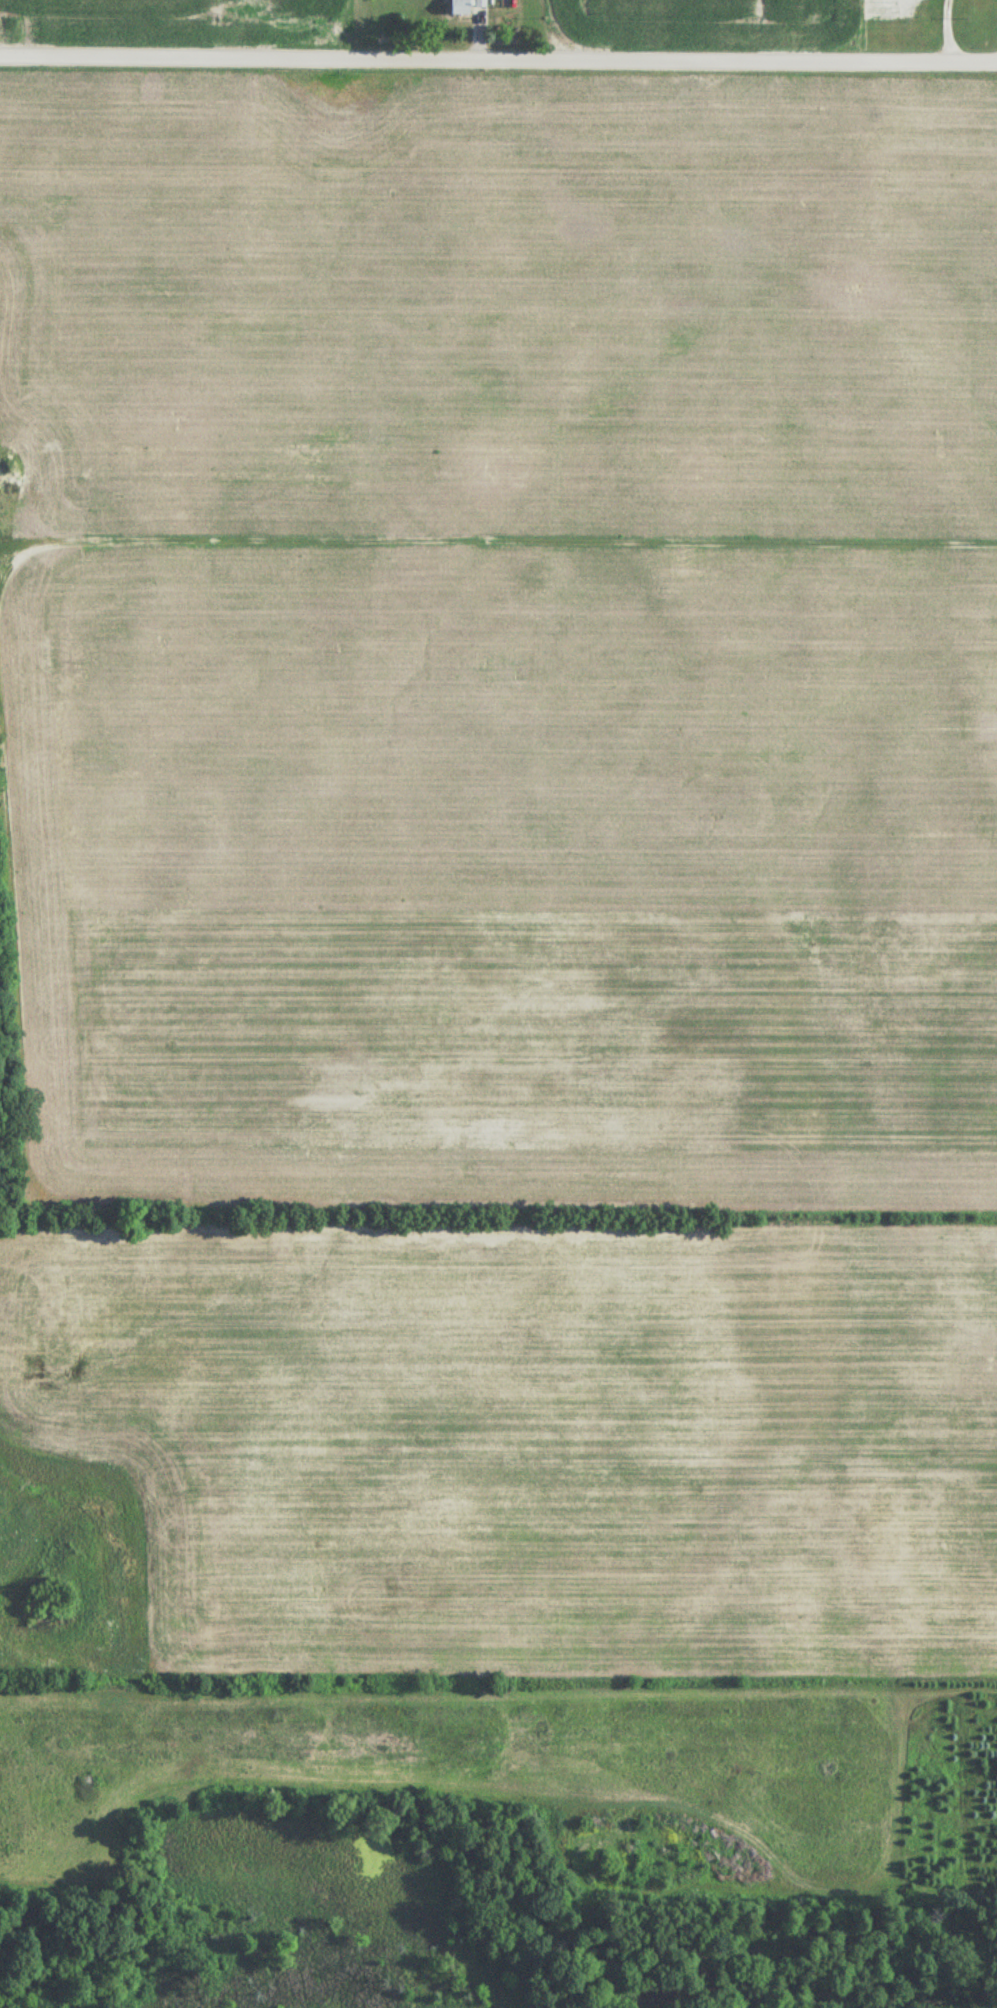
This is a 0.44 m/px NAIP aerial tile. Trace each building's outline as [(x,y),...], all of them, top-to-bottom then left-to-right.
[(469,16),(469,0),(450,0),(450,16),(469,16)] [(475,9),(486,9),(486,0),(475,0),(475,9)]
